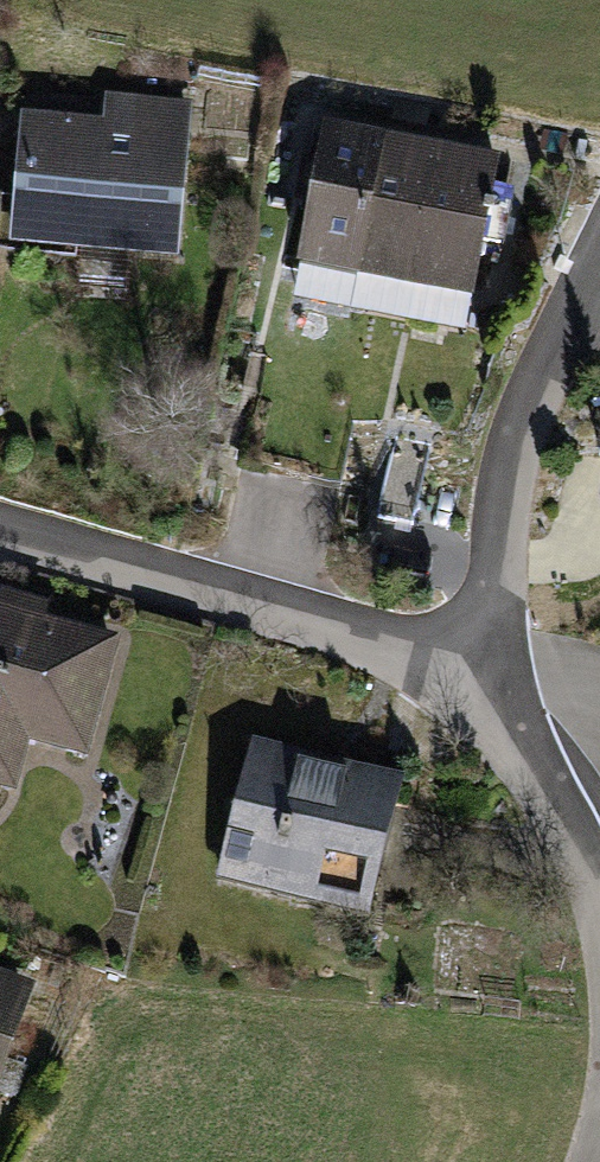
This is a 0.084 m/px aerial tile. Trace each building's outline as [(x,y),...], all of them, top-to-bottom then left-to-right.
[(104,126),(24,119),(13,256),(183,270),(196,107),(106,99),(104,126)] [(386,142),(331,132),(304,271),(359,282),(386,142)] [(440,153),(386,142),(359,282),(413,292),(440,153)] [(503,165),(440,153),(413,292),(475,304),(486,246),(505,249),(516,191),(499,188),(503,165)] [(396,435),(379,517),(413,524),(430,442),(396,435)] [(13,793),(27,740),(86,755),(116,641),(45,623),(50,604),(0,591),(0,790),(13,793)] [(407,784),(255,744),(219,883),(371,922),(407,784)] [(0,976),(0,1093),(37,989),(0,976)]
